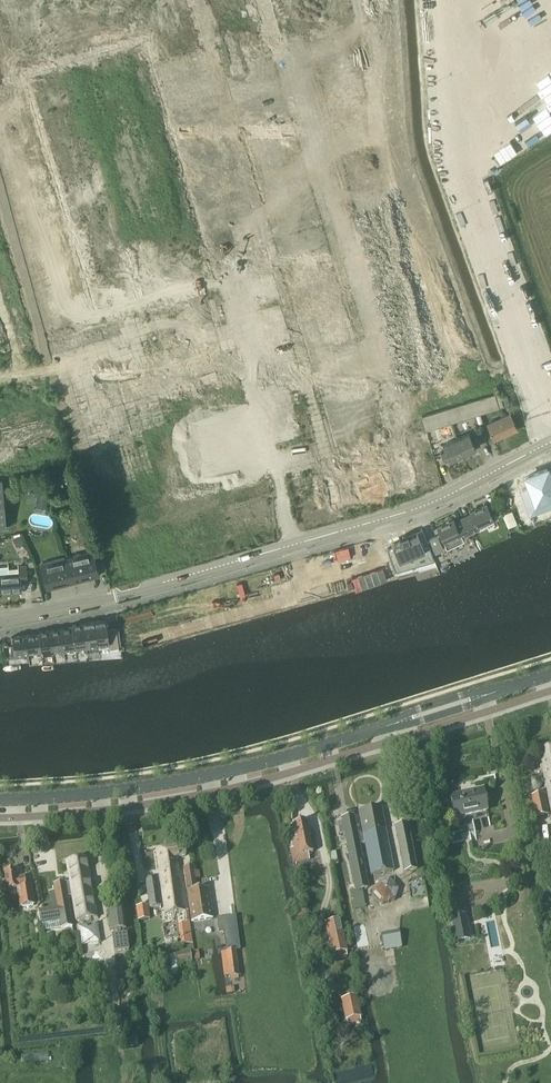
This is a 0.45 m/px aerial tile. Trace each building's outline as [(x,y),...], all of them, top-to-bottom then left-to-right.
[(499,392),(495,393),(421,417),(426,430),(503,406),(499,392)] [(487,423),(494,439),(517,429),(510,413),(487,423)] [(469,431),(455,437),(463,453),(476,447),(475,445),(480,443),(477,436),(472,438),(469,431)] [(463,453),(455,437),(442,443),(445,449),(440,452),(443,459),(449,457),(449,459),(463,453)] [(522,491),(532,513),(550,505),(550,481),(546,469),(526,478),(530,488),(522,491)] [(28,493),(27,499),(38,501),(38,504),(47,506),(49,497),(48,496),(49,492),(42,491),(41,495),(39,495),(28,493)] [(471,514),(463,518),(470,532),(478,529),(477,526),(493,519),(491,513),(500,509),(498,505),(489,509),(486,504),(470,511),(471,514)] [(454,518),(437,526),(444,541),(447,547),(464,540),(462,536),(470,532),(463,518),(455,521),(454,518)] [(394,545),(387,548),(396,570),(435,561),(423,530),(409,535),(408,534),(400,537),(401,540),(393,543),(394,545)] [(25,542),(21,534),(14,537),(18,545),(25,542)] [(437,534),(429,538),(435,552),(444,548),(437,534)] [(93,550),(67,557),(74,581),(99,575),(97,569),(105,567),(104,561),(96,563),(93,550)] [(67,557),(40,564),(47,588),(74,581),(67,557)] [(0,591),(22,590),(21,580),(28,580),(27,564),(19,565),(20,571),(9,572),(9,565),(0,566),(0,589),(0,591)] [(107,619),(96,621),(99,644),(110,642),(111,648),(120,647),(120,645),(117,626),(108,627),(107,619)] [(96,621),(85,622),(88,647),(91,647),(91,645),(99,644),(96,621)] [(72,624),(72,626),(76,647),(85,646),(86,648),(88,647),(85,622),(72,624)] [(72,626),(62,627),(66,650),(68,650),(68,648),(76,647),(72,626)] [(62,627),(51,628),(54,650),(63,649),(63,651),(66,650),(62,627)] [(38,630),(39,632),(40,632),(42,652),(43,654),(46,653),(46,651),(54,650),(51,628),(38,630)] [(39,632),(26,634),(29,651),(39,650),(39,652),(42,652),(40,632),(39,632)] [(29,651),(26,634),(13,636),(14,646),(11,646),(10,657),(20,657),(20,652),(29,651)] [(541,771),(542,771),(550,814),(550,749),(537,752),(541,771)] [(417,775),(419,783),(430,780),(427,772),(417,775)] [(528,784),(529,789),(534,791),(537,790),(541,786),(540,782),(536,779),(531,780),(528,784)] [(459,831),(448,834),(450,845),(461,842),(461,843),(476,840),(472,821),(488,818),(482,791),(450,798),(454,815),(449,816),(451,824),(457,823),(459,831)] [(531,797),(535,818),(547,816),(542,795),(531,797)] [(360,812),(364,834),(366,844),(372,876),(394,872),(382,808),(360,812)] [(345,834),(356,891),(361,890),(368,888),(360,845),(366,844),(364,834),(358,835),(354,817),(342,819),(343,822),(339,823),(341,835),(345,834)] [(293,834),(290,835),(292,843),(295,842),(298,856),(312,853),(312,852),(306,822),(292,825),(293,834)] [(416,870),(407,825),(394,827),(403,872),(416,870)] [(129,847),(123,848),(124,851),(124,854),(126,854),(126,856),(127,856),(133,855),(132,855),(131,846),(129,847)] [(185,846),(156,850),(161,886),(164,914),(184,912),(181,885),(180,871),(178,858),(186,857),(185,846)] [(87,858),(66,862),(69,882),(72,896),(76,921),(97,917),(87,858)] [(184,870),(186,884),(191,921),(212,918),(208,888),(197,890),(193,866),(184,868),(184,870)] [(5,882),(0,882),(0,890),(7,889),(7,890),(16,889),(20,906),(34,904),(31,886),(26,887),(24,877),(17,878),(15,870),(4,872),(5,882)] [(157,880),(153,877),(148,877),(145,881),(149,908),(161,907),(157,880)] [(377,883),(372,896),(381,907),(395,904),(399,891),(390,881),(377,883)] [(51,908),(39,911),(41,922),(43,931),(61,927),(72,925),(67,897),(72,896),(69,882),(65,883),(54,885),(55,891),(51,891),(48,892),(51,906),(51,908)] [(353,901),(355,911),(365,909),(361,890),(356,891),(350,892),(352,901),(353,901)] [(462,903),(449,906),(455,936),(468,933),(462,903)] [(108,906),(110,931),(125,929),(122,905),(108,906)] [(147,906),(136,908),(138,921),(149,919),(147,906)] [(365,909),(355,911),(358,925),(369,922),(366,909),(365,909)] [(301,913),(298,913),(300,922),(302,922),(309,920),(308,911),(301,913)] [(235,916),(217,918),(219,932),(223,931),(225,947),(226,952),(229,974),(229,977),(229,978),(238,977),(238,976),(235,951),(240,950),(235,916)] [(339,920),(326,923),(328,934),(342,931),(339,920)] [(342,931),(328,934),(332,954),(346,951),(342,931)] [(389,933),(381,934),(384,951),(393,949),(401,948),(400,939),(391,941),(389,933)] [(112,936),(114,952),(129,950),(126,934),(112,936)] [(175,954),(176,964),(185,963),(191,962),(190,951),(175,954)] [(166,956),(169,976),(178,975),(174,955),(166,956)] [(89,972),(90,984),(105,983),(104,971),(89,972)] [(355,997),(342,999),(346,1019),(359,1016),(355,997)] [(136,1034),(124,1036),(125,1047),(137,1046),(136,1034)] [(48,1053),(21,1056),(22,1063),(48,1060),(48,1053)]
